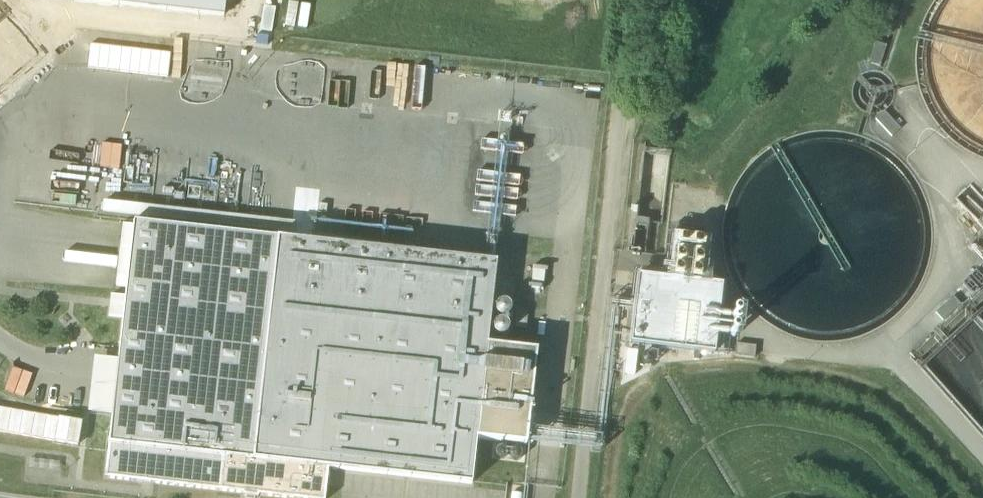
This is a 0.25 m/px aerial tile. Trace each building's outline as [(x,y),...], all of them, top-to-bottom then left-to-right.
[(876,43),(869,64),(880,67),(887,46),(876,43)] [(22,196),(79,202),(90,105),(32,99),(22,196)] [(672,150),(645,148),(638,206),(637,212),(633,253),(657,256),(660,223),(663,223),(672,150)] [(971,185),(966,189),(966,188),(959,194),(960,195),(956,199),(978,223),(982,219),(982,199),(971,185)] [(295,223),(104,202),(103,212),(293,233),(295,223)] [(488,345),(497,262),(134,221),(133,225),(123,224),(116,286),(126,288),(125,297),(111,295),(109,317),(123,318),(118,361),(112,415),(109,444),(224,457),(220,491),(242,494),(243,497),(244,496),(246,496),(246,497),(255,497),(257,497),(258,497),(259,496),(281,497),(325,497),(329,468),(472,484),(477,439),(527,445),(537,350),(488,345)] [(674,233),(669,278),(639,275),(631,344),(715,353),(723,284),(706,282),(711,237),(674,233)] [(511,312),(512,309),(511,306),(509,303),(506,301),(503,301),(500,301),(497,303),(496,306),(495,309),(496,312),(498,315),(500,317),(503,317),(507,317),(509,315),(511,312)] [(529,310),(517,308),(515,327),(527,328),(529,310)] [(509,331),(509,328),(509,325),(507,322),(504,320),(501,320),(498,320),(495,322),(494,325),(493,328),(494,331),(495,334),(498,335),(501,336),(504,335),(507,334),(509,331)] [(757,345),(737,343),(736,355),(755,357),(757,345)] [(89,412),(112,415),(118,361),(95,359),(89,412)] [(78,447),(82,423),(0,408),(0,433),(78,447)] [(224,457),(109,444),(105,478),(220,491),(224,457)]
